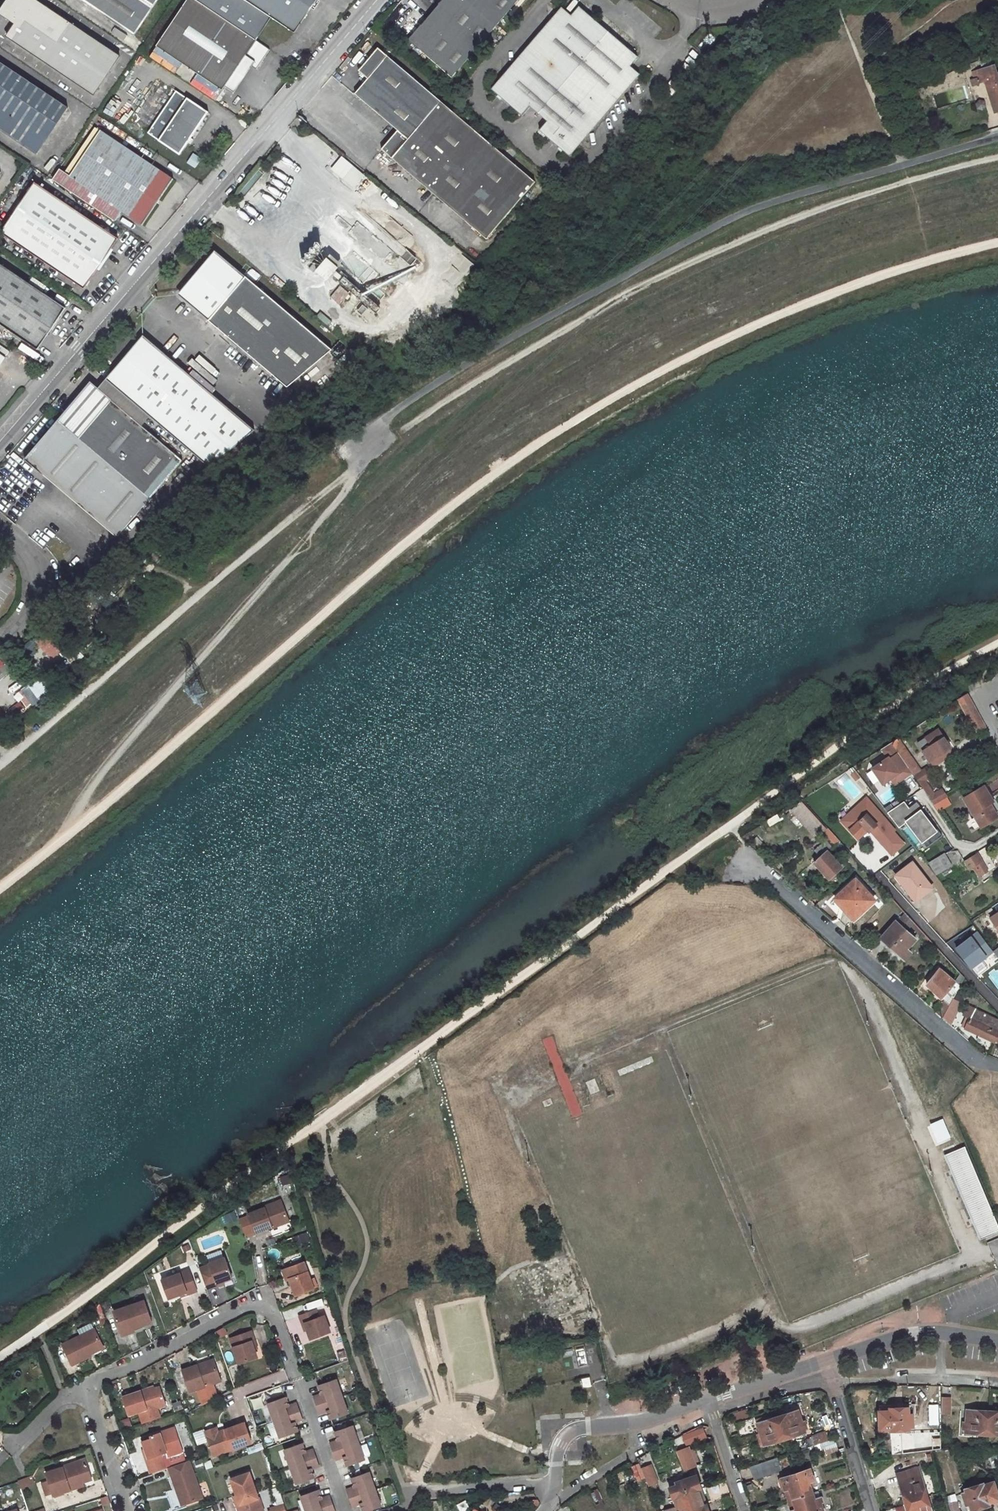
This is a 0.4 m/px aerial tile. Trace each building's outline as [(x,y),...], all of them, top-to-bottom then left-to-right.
[(96,93),(121,54),(39,0),(12,0),(3,14),(16,22),(8,35),(96,93)] [(134,36),(159,0),(81,0),(134,36)] [(156,44),(222,88),(264,27),(224,0),(185,0),(156,44)] [(315,0),(224,0),(264,27),(271,16),(294,31),(315,0)] [(411,37),(454,74),(517,0),(442,0),(411,37)] [(528,105),(546,122),(539,130),(569,156),(640,75),(630,67),(638,58),(578,6),(571,15),(562,7),(491,89),(521,114),(528,105)] [(535,181),(492,144),(376,48),(357,71),(366,79),(353,94),(397,130),(380,149),(427,187),(486,238),(535,181)] [(347,58),(338,68),(340,70),(349,60),(347,58)] [(0,63),(0,130),(37,155),(68,108),(19,75),(0,63)] [(985,91),(992,110),(997,108),(997,86),(985,91)] [(208,111),(176,90),(149,132),(181,152),(208,111)] [(68,177),(57,170),(52,179),(115,221),(120,213),(141,226),(172,180),(99,132),(68,177)] [(340,158),(331,169),(354,187),(363,177),(340,158)] [(119,240),(36,183),(3,231),(87,289),(119,240)] [(391,282),(414,256),(364,215),(359,220),(355,218),(339,204),(328,218),(364,247),(358,255),(391,282)] [(406,244),(412,236),(387,218),(381,226),(406,244)] [(204,225),(197,233),(196,234),(200,238),(203,235),(204,236),(209,230),(204,225)] [(330,350),(213,251),(185,285),(187,286),(186,287),(182,292),(183,297),(188,302),(187,303),(286,387),(330,350)] [(462,255),(442,276),(453,286),(473,265),(462,255)] [(323,261),(318,257),(308,269),(313,273),(323,261)] [(337,268),(326,259),(319,268),(330,277),(337,268)] [(40,348),(67,308),(0,263),(0,322),(40,348)] [(341,284),(374,312),(379,307),(345,278),(341,284)] [(183,297),(182,292),(186,287),(187,286),(185,285),(178,293),(177,294),(187,303),(188,302),(183,297)] [(330,297),(339,305),(349,293),(340,285),(330,297)] [(320,312),(317,316),(326,324),(330,320),(320,312)] [(152,345),(141,336),(133,346),(135,347),(139,343),(144,342),(150,347),(152,345)] [(147,415),(208,467),(252,430),(152,345),(150,347),(144,342),(139,343),(135,347),(133,346),(105,380),(147,415)] [(147,415),(105,380),(97,389),(139,425),(147,415)] [(56,422),(148,500),(182,461),(139,425),(97,389),(89,383),(56,422)] [(148,500),(56,422),(24,460),(117,538),(148,500)] [(31,639),(50,659),(65,644),(46,624),(31,639)] [(38,675),(20,689),(35,707),(52,693),(38,675)] [(967,693),(958,698),(977,731),(985,726),(967,693)] [(896,737),(890,741),(919,783),(923,780),(930,776),(924,767),(918,770),(896,737)] [(924,739),(915,745),(928,764),(930,762),(934,767),(952,755),(949,751),(950,750),(942,737),(928,746),(924,739)] [(923,780),(919,783),(927,796),(931,794),(923,780)] [(960,780),(949,787),(953,793),(964,786),(960,780)] [(984,786),(963,798),(980,826),(997,816),(989,802),(992,801),(984,786)] [(931,794),(927,796),(933,805),(944,797),(939,789),(931,794)] [(800,800),(789,811),(813,837),(824,827),(800,800)] [(903,801),(887,812),(898,828),(904,823),(923,849),(940,837),(916,802),(908,807),(903,801)] [(874,803),(864,812),(869,818),(879,809),(874,803)] [(858,821),(848,830),(856,838),(866,830),(868,831),(885,816),(879,809),(869,818),(864,812),(857,819),(858,821)] [(833,821),(827,826),(834,834),(840,829),(833,821)] [(945,836),(935,839),(940,853),(950,849),(945,836)] [(980,873),(990,867),(972,842),(956,852),(961,860),(968,856),(980,873)] [(794,847),(782,861),(788,867),(801,854),(794,847)] [(826,850),(812,863),(827,879),(840,866),(826,850)] [(935,874),(949,863),(941,853),(928,864),(935,874)] [(912,862),(895,875),(903,886),(906,889),(909,887),(918,899),(931,888),(912,862)] [(855,879),(835,896),(854,917),(873,899),(855,879)] [(903,886),(900,887),(913,903),(918,899),(909,887),(906,889),(903,886)] [(987,918),(997,935),(997,910),(987,918)] [(914,939),(904,930),(913,921),(905,912),(881,938),(900,955),(914,939)] [(866,914),(856,918),(859,924),(868,920),(866,914)] [(981,924),(975,928),(984,941),(990,936),(981,924)] [(935,974),(926,984),(944,1000),(936,1014),(942,1019),(954,998),(964,978),(963,976),(955,983),(940,969),(935,975),(935,974)] [(954,998),(942,1019),(951,1027),(965,1004),(954,998)] [(964,1028),(996,1042),(997,1040),(997,1041),(997,1021),(969,1006),(966,1014),(969,1016),(964,1028)] [(586,1082),(591,1093),(598,1090),(594,1079),(586,1082)] [(935,1147),(951,1140),(942,1118),(926,1125),(935,1147)] [(945,1154),(977,1241),(997,1233),(966,1146),(945,1154)] [(264,1211),(247,1218),(255,1236),(272,1229),(271,1227),(277,1224),(277,1225),(287,1221),(280,1203),(263,1210),(264,1211)] [(277,1224),(271,1227),(272,1229),(272,1230),(289,1224),(287,1221),(277,1225),(277,1224)] [(206,1270),(196,1274),(204,1295),(215,1291),(214,1288),(220,1286),(229,1283),(221,1263),(206,1268),(206,1270)] [(303,1264),(285,1271),(289,1281),(295,1297),(313,1290),(313,1289),(316,1288),(313,1280),(310,1281),(303,1264)] [(186,1275),(159,1286),(166,1304),(177,1299),(184,1297),(184,1299),(194,1296),(186,1275)] [(110,1318),(117,1335),(129,1331),(130,1334),(149,1328),(141,1306),(110,1318)] [(314,1311),(298,1317),(302,1325),(304,1324),(306,1330),(310,1340),(330,1332),(323,1316),(318,1318),(314,1311)] [(129,1331),(117,1335),(119,1341),(131,1337),(130,1334),(129,1331)] [(93,1333),(59,1346),(67,1367),(86,1360),(85,1356),(99,1351),(93,1333)] [(251,1333),(230,1340),(239,1365),(257,1359),(254,1351),(252,1343),(254,1342),(251,1333)] [(327,1347),(315,1352),(319,1359),(330,1354),(327,1347)] [(579,1364),(587,1363),(583,1347),(576,1349),(579,1364)] [(339,1361),(346,1359),(344,1350),(337,1352),(339,1361)] [(213,1363),(196,1368),(198,1371),(214,1366),(213,1363)] [(196,1368),(182,1374),(189,1395),(220,1384),(214,1366),(198,1371),(196,1368)] [(582,1389),(591,1386),(588,1376),(579,1379),(582,1389)] [(344,1399),(337,1381),(319,1387),(322,1397),(315,1400),(318,1408),(344,1399)] [(140,1393),(122,1399),(128,1417),(138,1414),(142,1425),(159,1419),(156,1410),(165,1407),(162,1399),(159,1397),(156,1390),(153,1391),(140,1395),(140,1393)] [(286,1399),(269,1406),(275,1423),(301,1414),(298,1406),(290,1409),(286,1399)] [(344,1399),(318,1408),(321,1418),(329,1415),(332,1424),(350,1417),(344,1399)] [(939,1400),(939,1417),(948,1417),(947,1401),(939,1400)] [(907,1430),(907,1427),(912,1427),(912,1414),(907,1413),(907,1408),(888,1408),(888,1411),(878,1412),(878,1429),(890,1429),(890,1431),(907,1430)] [(747,1409),(732,1413),(734,1421),(749,1418),(747,1409)] [(797,1410),(756,1423),(763,1444),(804,1432),(797,1410)] [(965,1434),(997,1435),(997,1412),(966,1410),(965,1434)] [(299,1435),(296,1426),(304,1423),(301,1414),(275,1423),(281,1441),(299,1435)] [(827,1414),(820,1418),(826,1428),(833,1425),(827,1414)] [(749,1419),(734,1424),(739,1439),(754,1434),(749,1419)] [(730,1420),(723,1422),(727,1437),(734,1434),(730,1420)] [(244,1424),(225,1431),(226,1434),(208,1440),(214,1457),(251,1443),(244,1424)] [(334,1455),(360,1446),(354,1428),(336,1434),(339,1443),(331,1446),(334,1455)] [(216,1429),(205,1433),(208,1440),(226,1434),(225,1431),(217,1433),(216,1429)] [(691,1444),(704,1437),(700,1429),(687,1436),(691,1444)] [(145,1461),(150,1475),(165,1470),(160,1456),(166,1454),(167,1457),(182,1452),(174,1430),(150,1438),(151,1440),(142,1443),(145,1451),(148,1460),(145,1461)] [(937,1430),(910,1434),(912,1452),(940,1448),(937,1430)] [(824,1433),(809,1438),(812,1445),(818,1443),(826,1440),(824,1433)] [(826,1440),(818,1443),(822,1454),(836,1450),(832,1438),(826,1440)] [(749,1442),(734,1447),(737,1456),(751,1451),(749,1442)] [(303,1446),(285,1452),(292,1470),(318,1460),(315,1452),(307,1455),(303,1446)] [(360,1446),(334,1455),(337,1464),(345,1461),(349,1471),(367,1464),(360,1446)] [(685,1446),(674,1450),(681,1468),(691,1464),(685,1446)] [(777,1457),(749,1466),(754,1478),(780,1470),(777,1457)] [(635,1458),(629,1460),(635,1473),(640,1471),(635,1458)] [(61,1469),(45,1475),(48,1482),(41,1485),(45,1497),(52,1495),(53,1497),(72,1490),(71,1487),(81,1484),(90,1480),(84,1460),(61,1468),(61,1469)] [(318,1460),(292,1470),(298,1488),(317,1481),(313,1472),(322,1470),(318,1460)] [(189,1462),(168,1469),(177,1494),(180,1493),(184,1506),(202,1500),(189,1462)] [(656,1478),(650,1462),(641,1466),(647,1482),(656,1478)] [(809,1468),(795,1473),(802,1495),(812,1492),(809,1482),(813,1480),(809,1468)] [(897,1483),(903,1503),(905,1510),(929,1510),(919,1476),(916,1468),(895,1474),(898,1482),(897,1483)] [(795,1473),(780,1478),(784,1490),(789,1488),(792,1499),(802,1495),(795,1473)] [(230,1480),(236,1496),(236,1498),(239,1497),(242,1504),(236,1506),(238,1510),(262,1510),(258,1498),(257,1498),(248,1474),(230,1480)] [(352,1481),(356,1490),(348,1493),(351,1502),(377,1493),(370,1474),(352,1481)] [(17,1481),(19,1489),(34,1485),(31,1476),(17,1481)] [(697,1476),(669,1485),(672,1496),(676,1495),(678,1501),(663,1506),(665,1510),(709,1510),(706,1503),(703,1504),(697,1488),(701,1487),(697,1476)] [(985,1483),(964,1489),(965,1493),(962,1494),(965,1506),(969,1505),(970,1510),(989,1505),(988,1502),(997,1500),(993,1483),(985,1485),(985,1483)] [(703,1504),(706,1503),(701,1487),(697,1488),(703,1504)] [(275,1505),(282,1503),(279,1488),(272,1490),(275,1505)] [(596,1508),(604,1506),(598,1488),(590,1491),(596,1508)] [(789,1488),(784,1490),(787,1500),(792,1499),(789,1488)] [(303,1499),(307,1510),(324,1510),(335,1507),(332,1499),(324,1502),(320,1492),(303,1499)] [(820,1501),(823,1501),(821,1496),(819,1496),(814,1498),(812,1492),(802,1495),(807,1510),(823,1510),(820,1501)] [(383,1510),(377,1493),(351,1502),(354,1510),(362,1507),(363,1510),(380,1510),(383,1510)] [(791,1510),(807,1510),(802,1495),(792,1499),(796,1509),(791,1510)] [(236,1496),(233,1498),(236,1506),(242,1504),(239,1497),(236,1498),(236,1496)] [(572,1503),(577,1510),(586,1510),(578,1499),(572,1503)] [(792,1499),(787,1500),(791,1510),(796,1509),(792,1499)] [(459,1510),(465,1510),(469,1509),(464,1500),(455,1505),(459,1510)] [(300,1501),(295,1501),(297,1510),(293,1510),(302,1510),(300,1501)] [(493,1510),(504,1510),(508,1507),(503,1501),(493,1510)] [(948,1504),(950,1510),(959,1510),(956,1502),(948,1504)]
